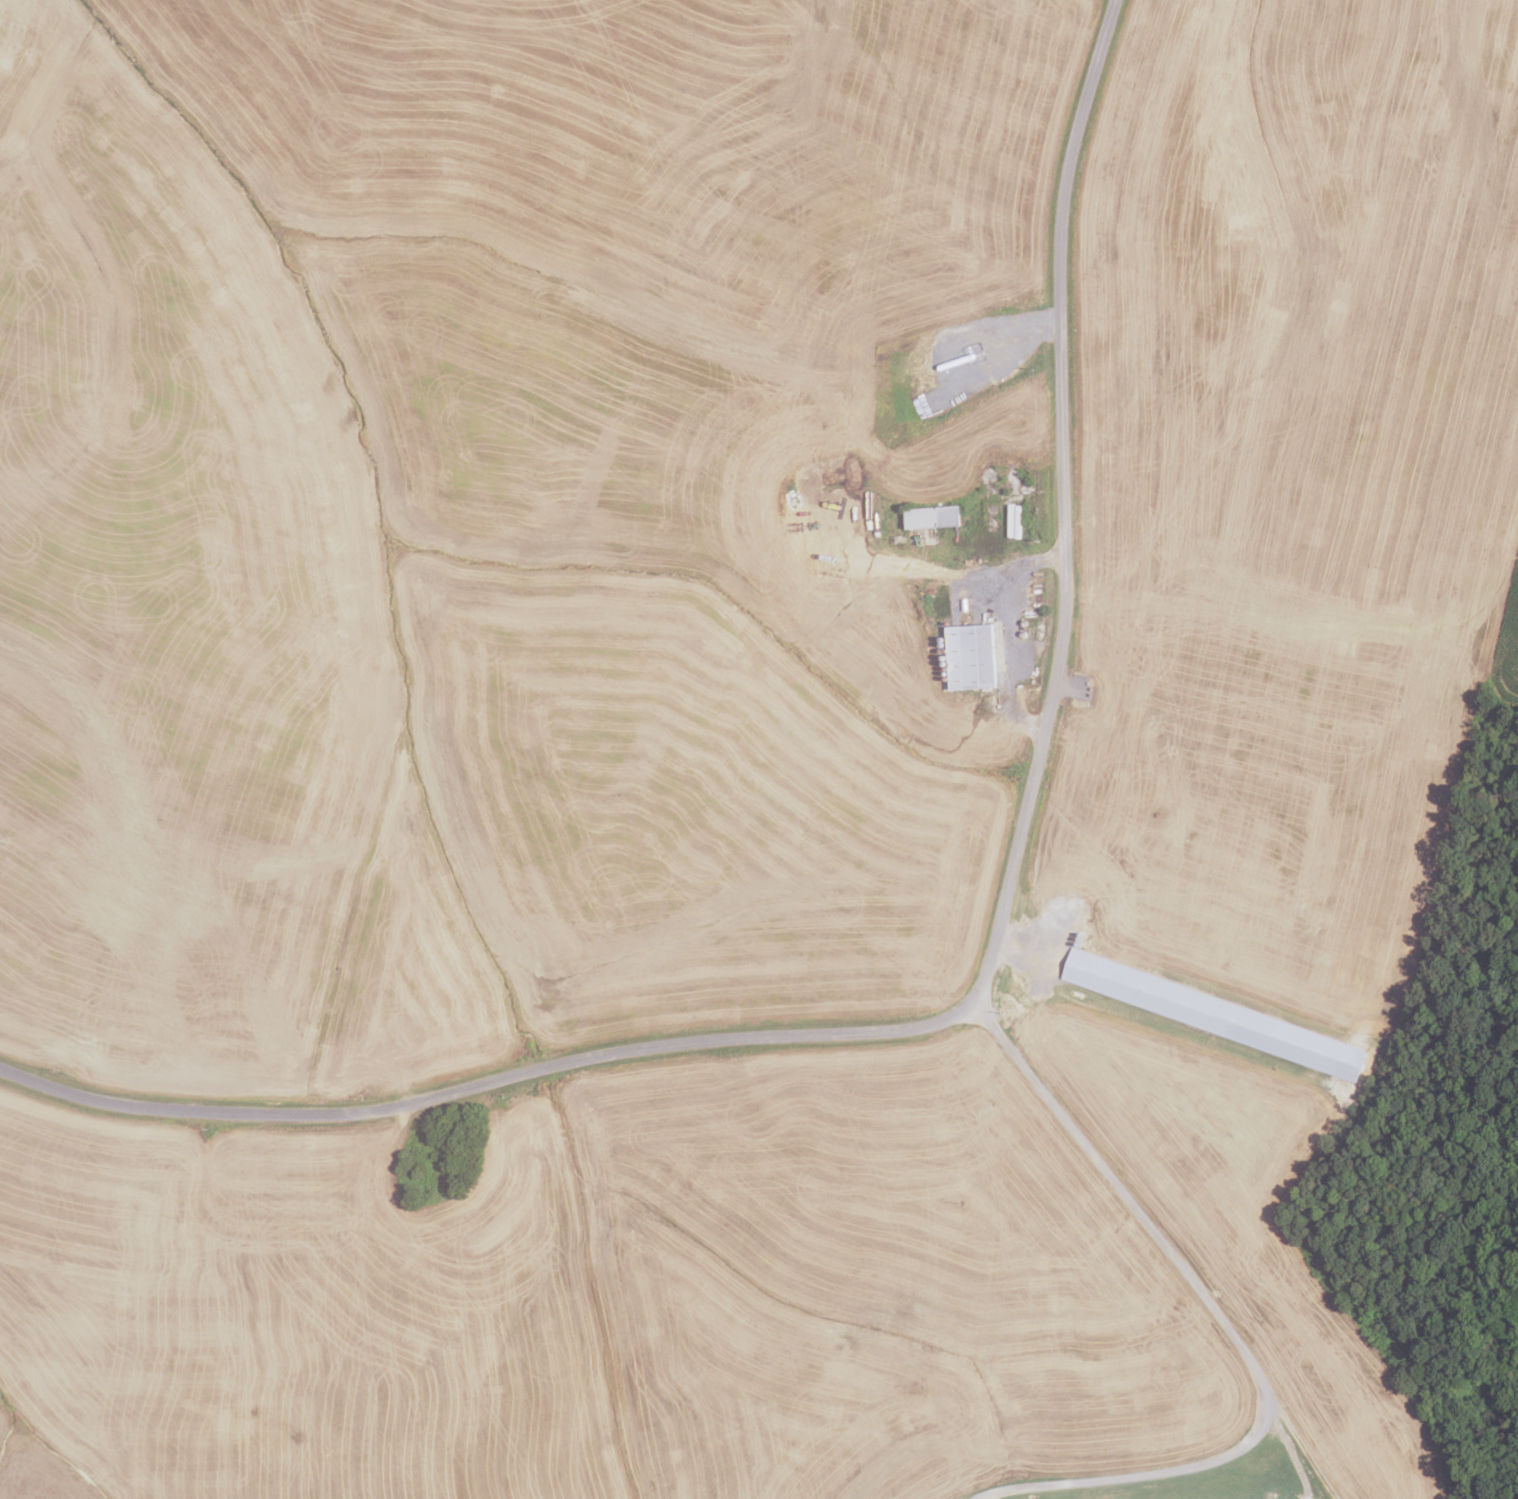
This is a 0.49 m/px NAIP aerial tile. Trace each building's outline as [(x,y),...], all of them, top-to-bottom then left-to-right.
[(1009,538),(1022,538),(1023,505),(1010,504),(1009,538)] [(904,528),(903,507),(957,505),(958,525),(904,528)] [(947,689),(943,626),(991,623),(995,686),(947,689)] [(1355,1083),(1062,979),(1073,947),(1366,1051),(1355,1083)]
